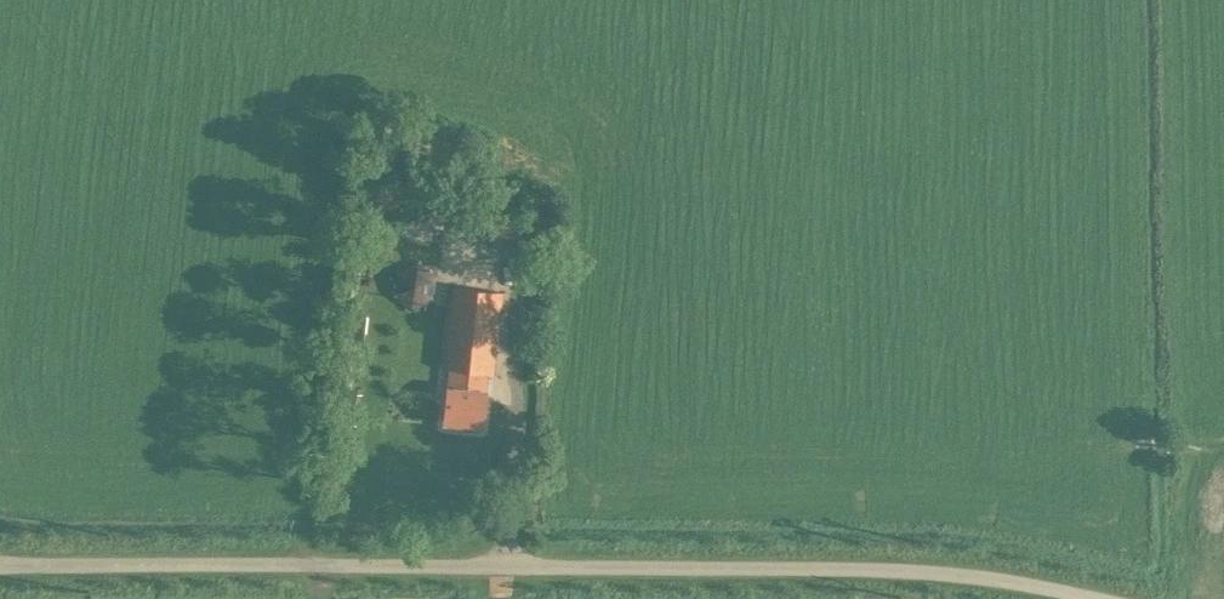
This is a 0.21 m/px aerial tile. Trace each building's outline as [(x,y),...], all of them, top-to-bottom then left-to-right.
[(419,272),(413,275),(421,293),(453,279),(437,244),(412,256),(419,272)] [(539,277),(540,245),(520,244),(518,276),(539,277)] [(451,283),(442,366),(448,366),(486,371),(491,372),(500,289),(451,283)] [(446,385),(442,419),(462,421),(461,427),(476,429),(477,423),(480,423),(484,389),(486,371),(448,366),(446,385)]
